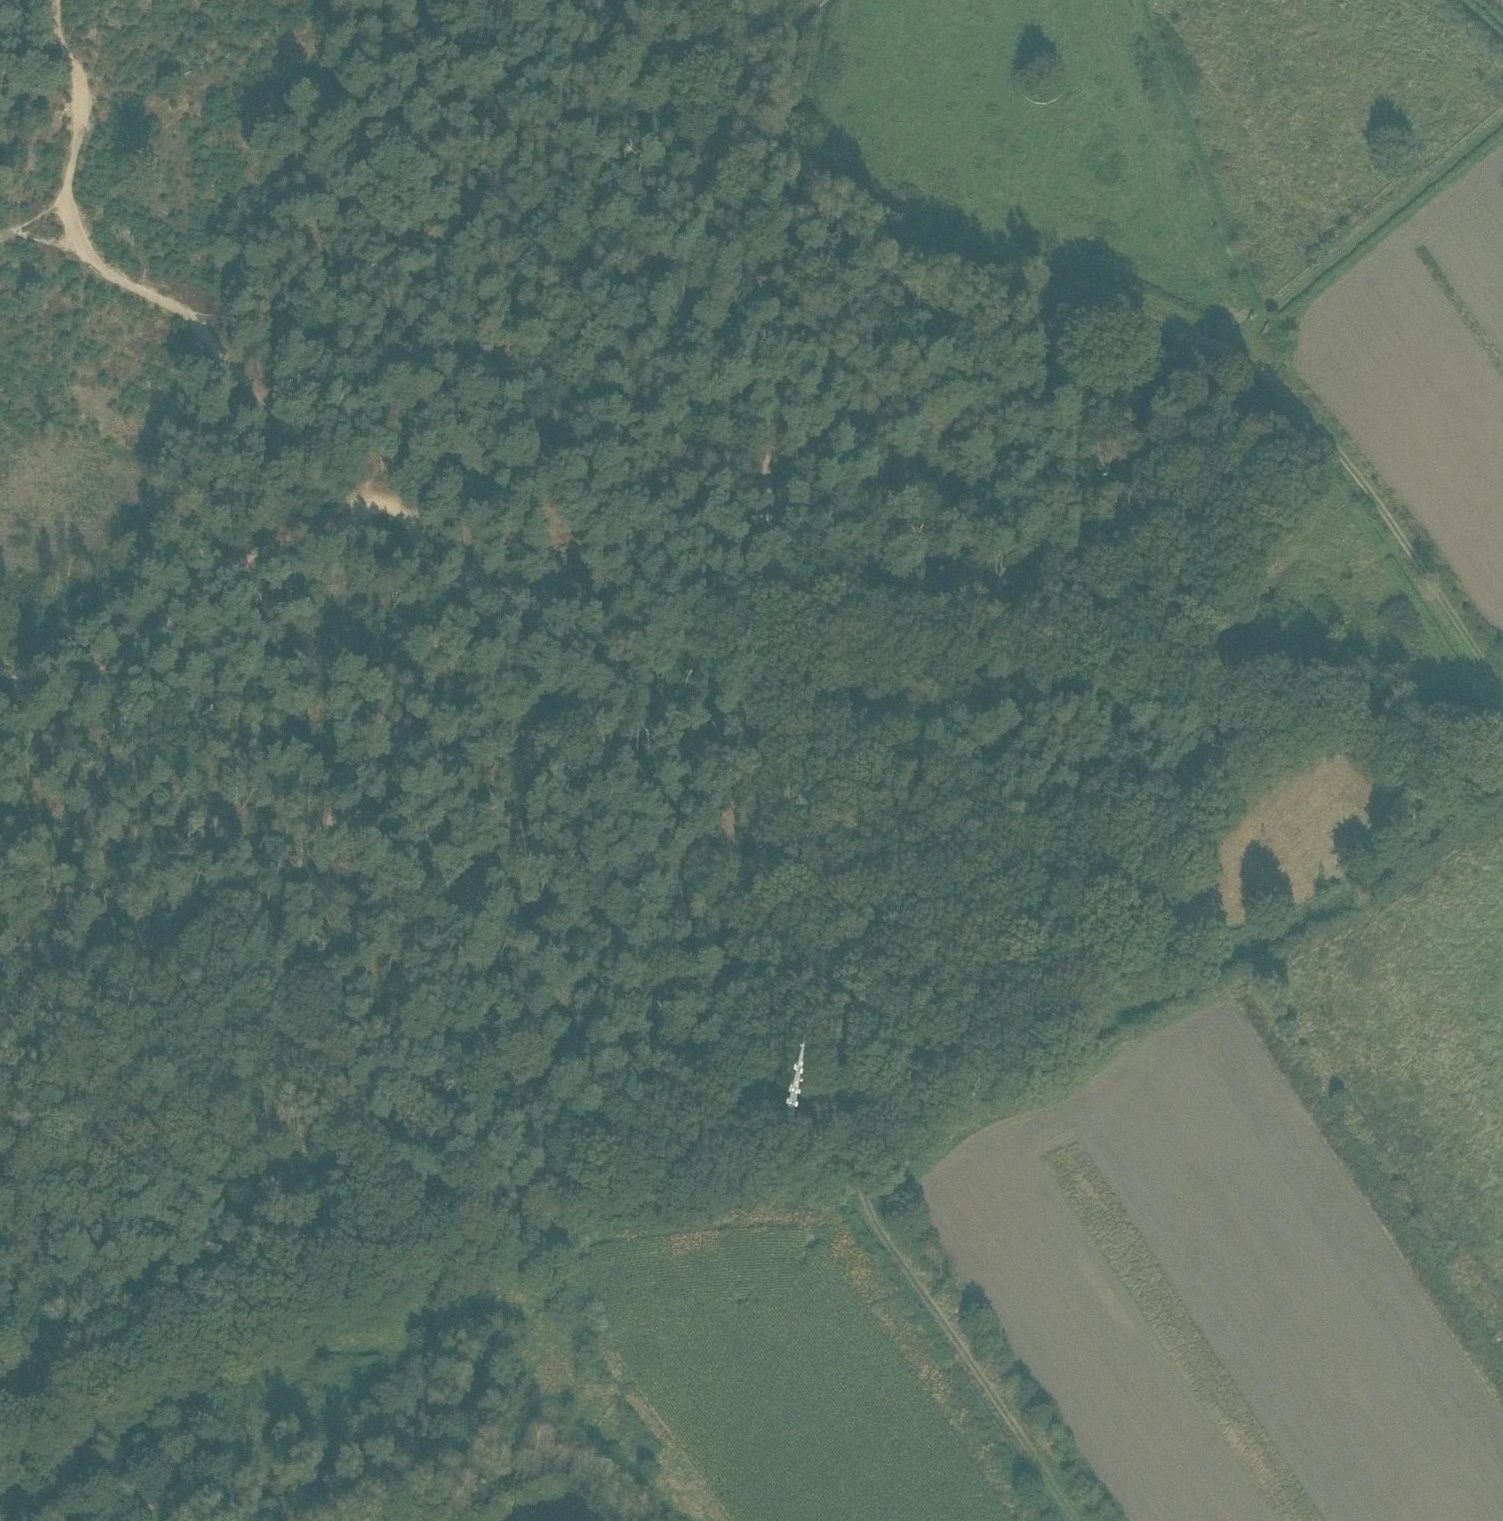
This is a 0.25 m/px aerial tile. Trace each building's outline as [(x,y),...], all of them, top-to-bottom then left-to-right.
[(798,1117),(803,1137),(815,1133),(809,1114),(798,1117)]
